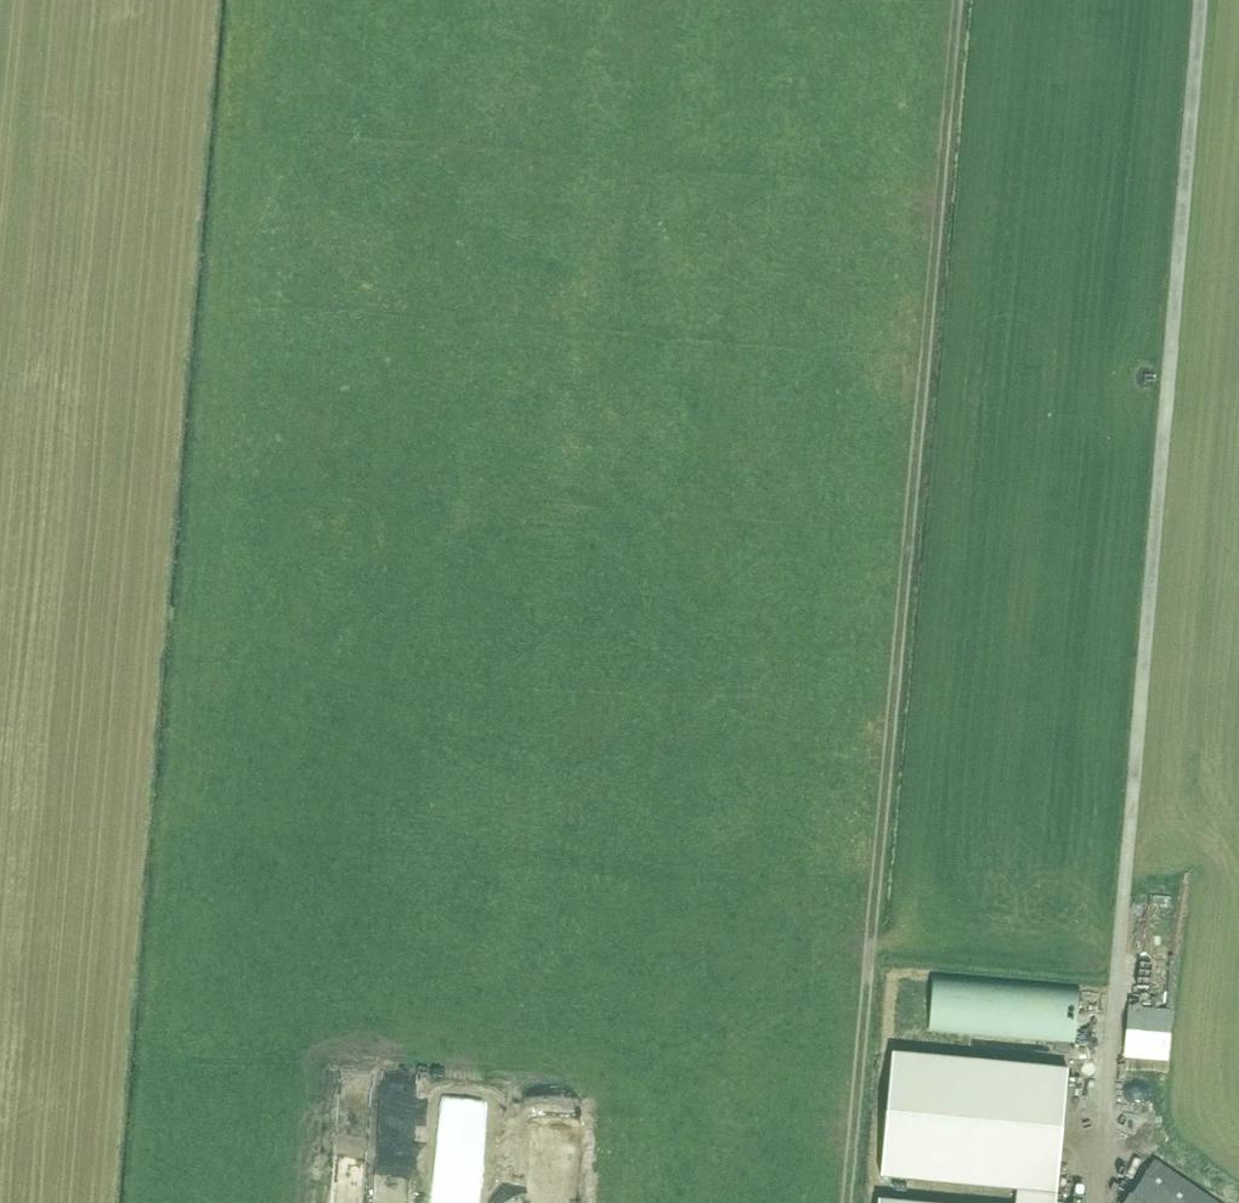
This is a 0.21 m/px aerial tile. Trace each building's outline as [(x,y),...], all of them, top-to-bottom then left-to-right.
[(1151,1000),(1170,1004),(1177,974),(1158,970),(1151,1000)] [(928,1031),(1073,1044),(1080,990),(932,978),(928,1031)] [(1127,1023),(1128,1057),(1175,1055),(1173,1021),(1127,1023)] [(892,1056),(881,1179),(1016,1192),(1015,1202),(1057,1202),(1068,1072),(892,1056)] [(1159,1158),(1129,1202),(1227,1202),(1159,1158)]
